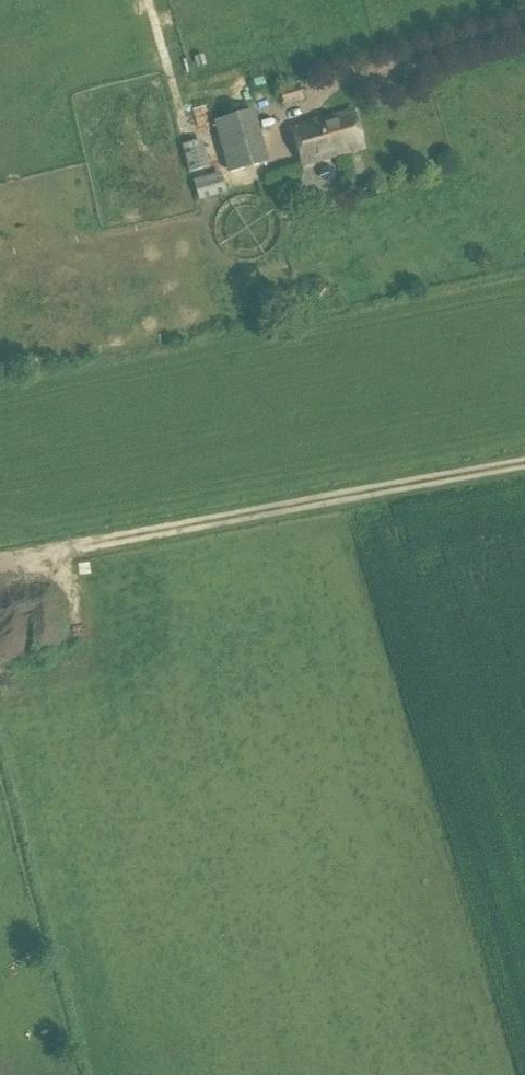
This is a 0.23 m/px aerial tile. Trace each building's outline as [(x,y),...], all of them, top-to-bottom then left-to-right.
[(300,86),(279,92),(283,106),(304,99),(300,86)] [(200,93),(188,94),(189,113),(202,112),(200,93)] [(253,110),(212,122),(227,176),(268,162),(253,110)] [(352,110),(292,128),(304,165),(364,147),(352,110)] [(203,140),(182,146),(189,173),(209,168),(203,140)] [(221,173),(191,182),(197,204),(227,195),(221,173)]
